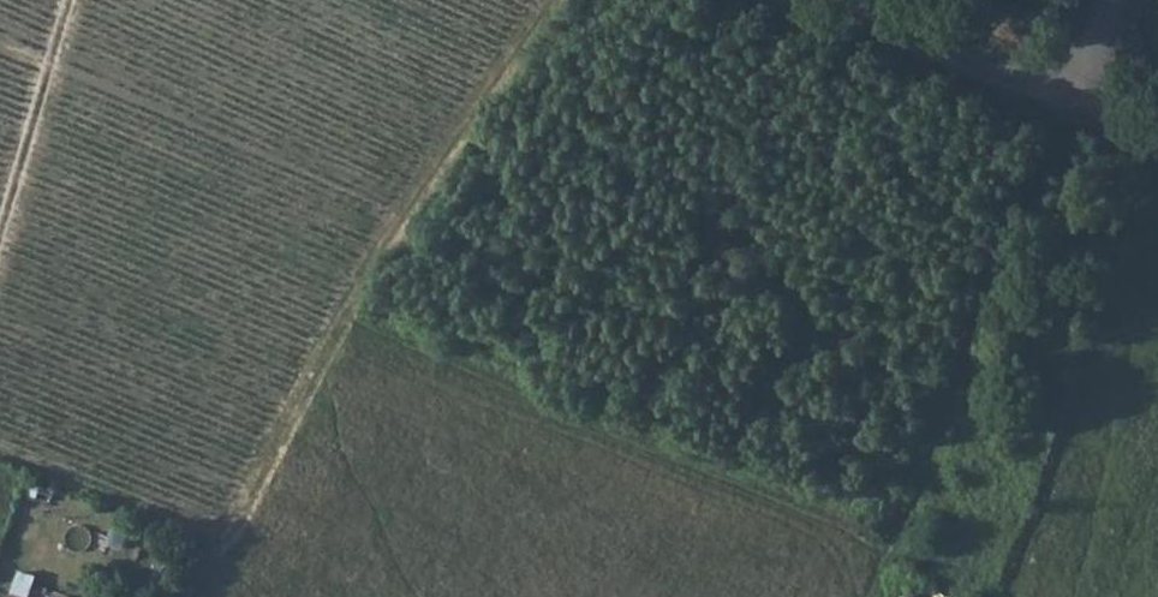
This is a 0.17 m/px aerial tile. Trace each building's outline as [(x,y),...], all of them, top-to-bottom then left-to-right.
[(37,497),(41,485),(29,481),(25,493),(37,497)] [(18,578),(12,595),(17,596),(29,596),(33,585),(27,583),(27,581),(18,578)]
